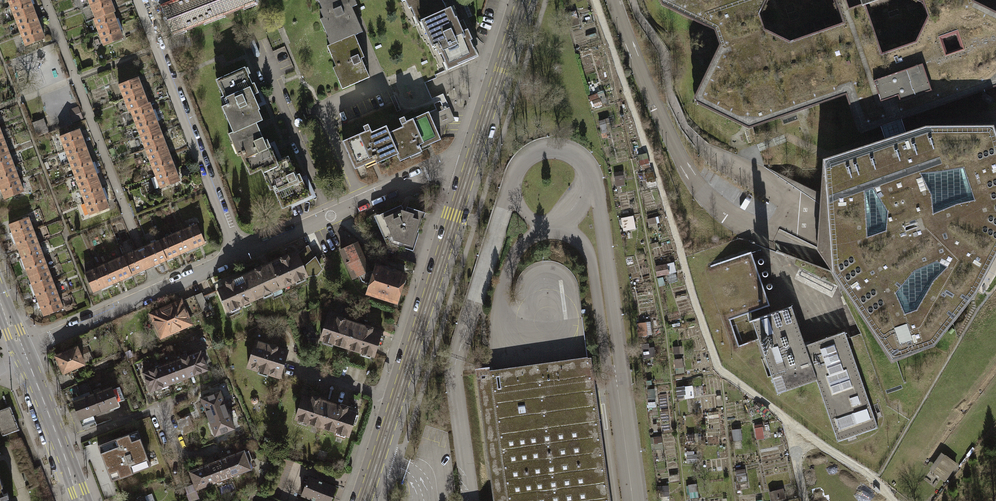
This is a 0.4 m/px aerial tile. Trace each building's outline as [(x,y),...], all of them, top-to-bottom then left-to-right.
[(14,19),(35,12),(30,0),(26,0),(9,6),(14,19)] [(93,18),(91,18),(101,45),(121,38),(111,12),(112,12),(108,0),(87,0),(93,18)] [(207,0),(184,0),(164,8),(173,31),(182,27),(213,16),(207,0)] [(213,16),(244,3),(252,0),(207,0),(213,16)] [(355,35),(358,34),(353,23),(358,21),(355,15),(360,13),(355,0),(318,0),(322,9),(320,9),(323,17),(320,19),(328,38),(332,36),(334,43),(335,43),(355,35)] [(424,20),(444,11),(443,11),(441,5),(444,3),(442,0),(401,0),(402,1),(405,0),(409,8),(411,8),(414,16),(417,15),(421,23),(424,21),(424,20)] [(662,5),(715,31),(720,45),(693,98),(695,103),(749,129),(809,108),(845,95),(858,132),(861,133),(881,127),(902,120),(995,87),(995,12),(973,1),(973,0),(918,0),(923,3),(928,17),(915,43),(881,55),(865,6),(883,0),(836,0),(844,24),(790,43),(764,30),(759,15),(766,0),(660,0),(662,5)] [(443,11),(444,11),(424,20),(424,21),(427,27),(424,28),(432,47),(434,47),(434,48),(436,47),(439,54),(441,53),(445,62),(448,61),(451,68),(474,58),(471,50),(474,49),(470,41),(472,40),(465,24),(460,26),(456,17),(452,19),(447,9),(443,11)] [(14,19),(19,33),(39,25),(35,12),(14,19)] [(19,33),(24,46),(44,39),(39,25),(19,33)] [(355,35),(335,43),(334,43),(327,46),(332,55),(335,54),(339,63),(336,64),(342,78),(338,79),(342,89),(370,77),(361,58),(364,57),(355,35)] [(236,131),(256,122),(257,123),(260,121),(255,111),(260,109),(256,100),(261,98),(254,83),(252,84),(248,75),(245,76),(242,69),(219,79),(222,86),(220,88),(223,96),(221,97),(225,105),(222,106),(230,125),(233,123),(236,130),(236,131)] [(122,98),(141,90),(136,77),(116,85),(122,98)] [(146,103),(141,90),(122,98),(127,111),(128,110),(146,103)] [(128,110),(133,123),(152,115),(147,102),(146,103),(128,110)] [(70,110),(74,123),(84,119),(79,107),(70,110)] [(437,109),(429,112),(436,129),(455,120),(449,107),(438,112),(437,109)] [(389,132),(389,133),(398,154),(396,154),(399,161),(410,157),(408,153),(420,148),(419,145),(425,142),(425,143),(429,141),(430,144),(441,139),(436,129),(429,112),(429,111),(406,121),(404,116),(399,119),(402,127),(389,132)] [(133,123),(138,136),(157,128),(152,115),(133,123)] [(39,133),(48,130),(45,120),(35,123),(39,133)] [(817,250),(832,272),(891,361),(935,344),(977,290),(995,255),(995,122),(925,126),(906,132),(904,128),(902,120),(881,127),(883,132),(884,135),(885,139),(823,159),(817,250)] [(257,123),(256,122),(236,131),(236,130),(228,134),(238,155),(242,153),(243,154),(245,154),(249,163),(246,165),(250,174),(261,169),(277,162),(277,161),(267,139),(264,140),(257,123)] [(388,158),(396,154),(398,154),(389,133),(389,132),(386,125),(372,132),(368,124),(363,126),(365,131),(342,141),(355,169),(365,164),(364,161),(372,157),(373,160),(387,154),(388,158)] [(57,136),(61,147),(82,140),(78,128),(57,136)] [(138,136),(143,149),(163,141),(157,128),(138,136)] [(61,147),(66,159),(86,151),(82,140),(61,147)] [(143,149),(148,162),(168,154),(163,141),(143,149)] [(10,163),(5,150),(0,152),(0,167),(10,163)] [(66,159),(70,170),(91,163),(86,151),(66,159)] [(148,162),(154,175),(173,167),(168,154),(148,162)] [(277,162),(261,169),(270,190),(277,187),(281,197),(278,199),(282,208),(309,196),(299,173),(296,174),(288,156),(277,161),(277,162)] [(14,177),(10,163),(0,167),(0,182),(14,177)] [(70,170),(74,182),(95,174),(91,163),(70,170)] [(178,180),(173,167),(154,175),(159,187),(178,180)] [(74,182),(78,193),(99,186),(95,174),(74,182)] [(19,190),(14,177),(0,182),(0,197),(19,190)] [(78,193),(82,205),(103,197),(99,186),(78,193)] [(82,205),(87,216),(107,208),(103,197),(82,205)] [(403,211),(403,208),(401,205),(378,215),(390,243),(413,251),(419,231),(418,231),(422,218),(423,219),(425,212),(407,206),(405,211),(403,211)] [(6,225),(11,238),(31,230),(26,217),(6,225)] [(635,217),(623,219),(624,231),(636,230),(635,217)] [(203,243),(195,224),(139,248),(83,272),(91,291),(148,267),(203,243)] [(11,238),(16,251),(36,243),(31,230),(11,238)] [(374,272),(369,270),(356,242),(340,249),(353,278),(359,275),(362,281),(370,283),(367,292),(396,302),(402,284),(404,283),(406,280),(404,277),(405,274),(394,270),(395,269),(386,266),(385,268),(376,265),(374,272)] [(16,251),(20,264),(41,256),(36,243),(16,251)] [(307,246),(297,255),(303,267),(314,258),(307,246)] [(751,251),(700,269),(729,350),(758,340),(751,319),(764,315),(762,308),(770,306),(751,251)] [(271,263),(281,287),(295,281),(297,283),(305,280),(304,277),(307,276),(303,267),(297,255),(289,258),(287,254),(280,258),(281,259),(271,263)] [(20,264),(25,277),(45,269),(41,256),(20,264)] [(317,261),(314,258),(303,267),(307,276),(316,275),(321,269),(317,261)] [(242,275),(253,299),(263,295),(264,298),(273,294),(271,291),(281,287),(271,263),(270,263),(270,262),(254,269),(255,270),(242,275)] [(658,276),(671,275),(670,267),(657,267),(658,276)] [(25,277),(30,290),(50,282),(45,269),(25,277)] [(253,299),(242,275),(230,281),(230,280),(223,283),(224,287),(218,289),(227,310),(230,309),(232,312),(240,308),(239,305),(253,299)] [(30,290),(35,303),(55,295),(50,282),(30,290)] [(201,293),(195,296),(201,311),(208,308),(201,293)] [(35,303),(40,316),(60,308),(55,295),(35,303)] [(189,316),(201,311),(195,296),(183,301),(189,316)] [(152,314),(160,334),(164,335),(187,324),(189,320),(187,317),(189,316),(183,301),(181,302),(180,302),(152,314)] [(764,315),(751,319),(758,340),(777,394),(816,381),(837,442),(878,428),(845,331),(805,345),(792,306),(764,315)] [(306,309),(293,314),(298,327),(311,322),(306,309)] [(333,342),(347,347),(355,322),(345,319),(346,318),(338,316),(337,319),(328,317),(321,339),(324,340),(323,342),(332,345),(333,342)] [(365,325),(355,322),(347,347),(362,352),(361,354),(370,357),(370,354),(373,355),(377,344),(380,345),(383,336),(380,335),(380,334),(372,331),(373,327),(365,324),(365,325)] [(269,345),(256,341),(248,366),(259,370),(258,373),(267,376),(268,373),(279,376),(287,350),(277,347),(277,346),(270,344),(269,345)] [(77,347),(56,356),(63,372),(84,363),(77,347)] [(200,351),(181,358),(188,376),(189,377),(207,369),(200,351)] [(591,357),(587,358),(587,357),(520,366),(489,370),(489,368),(489,367),(475,369),(475,370),(476,369),(493,500),(611,500),(591,357)] [(181,358),(162,365),(169,384),(188,376),(181,358)] [(162,365),(143,372),(150,391),(169,384),(162,365)] [(76,383),(68,386),(71,394),(79,391),(76,383)] [(111,387),(93,394),(100,412),(118,405),(117,402),(124,399),(119,386),(112,389),(111,387)] [(208,417),(208,416),(227,409),(220,390),(201,398),(208,417)] [(93,394),(73,401),(82,426),(95,421),(93,414),(100,412),(93,394)] [(307,422),(322,426),(330,402),(320,398),(320,397),(313,395),(311,399),(303,396),(296,418),(299,419),(298,422),(306,424),(307,422)] [(330,402),(322,426),(337,431),(336,434),(344,437),(345,434),(348,435),(352,424),(355,425),(358,415),(355,414),(355,413),(346,410),(348,406),(340,404),(340,405),(330,402)] [(0,408),(0,432),(1,435),(9,432),(14,430),(18,429),(8,405),(0,408)] [(208,416),(215,435),(234,428),(227,409),(208,416)] [(177,420),(180,427),(191,422),(189,416),(177,420)] [(194,429),(191,422),(180,427),(182,434),(194,429)] [(17,438),(14,430),(9,432),(12,440),(7,441),(19,472),(22,470),(28,484),(23,486),(24,489),(36,484),(18,437),(17,438)] [(151,466),(138,430),(98,445),(111,481),(151,466)] [(225,457),(232,475),(251,469),(247,459),(251,458),(248,450),(244,452),(244,450),(225,457)] [(943,478),(954,463),(944,456),(933,471),(943,478)] [(225,457),(208,464),(214,482),(232,475),(225,457)] [(214,482),(208,464),(189,471),(194,484),(185,487),(190,499),(197,497),(195,490),(214,482)] [(308,477),(301,495),(318,500),(330,500),(336,487),(317,479),(317,480),(308,477)]
